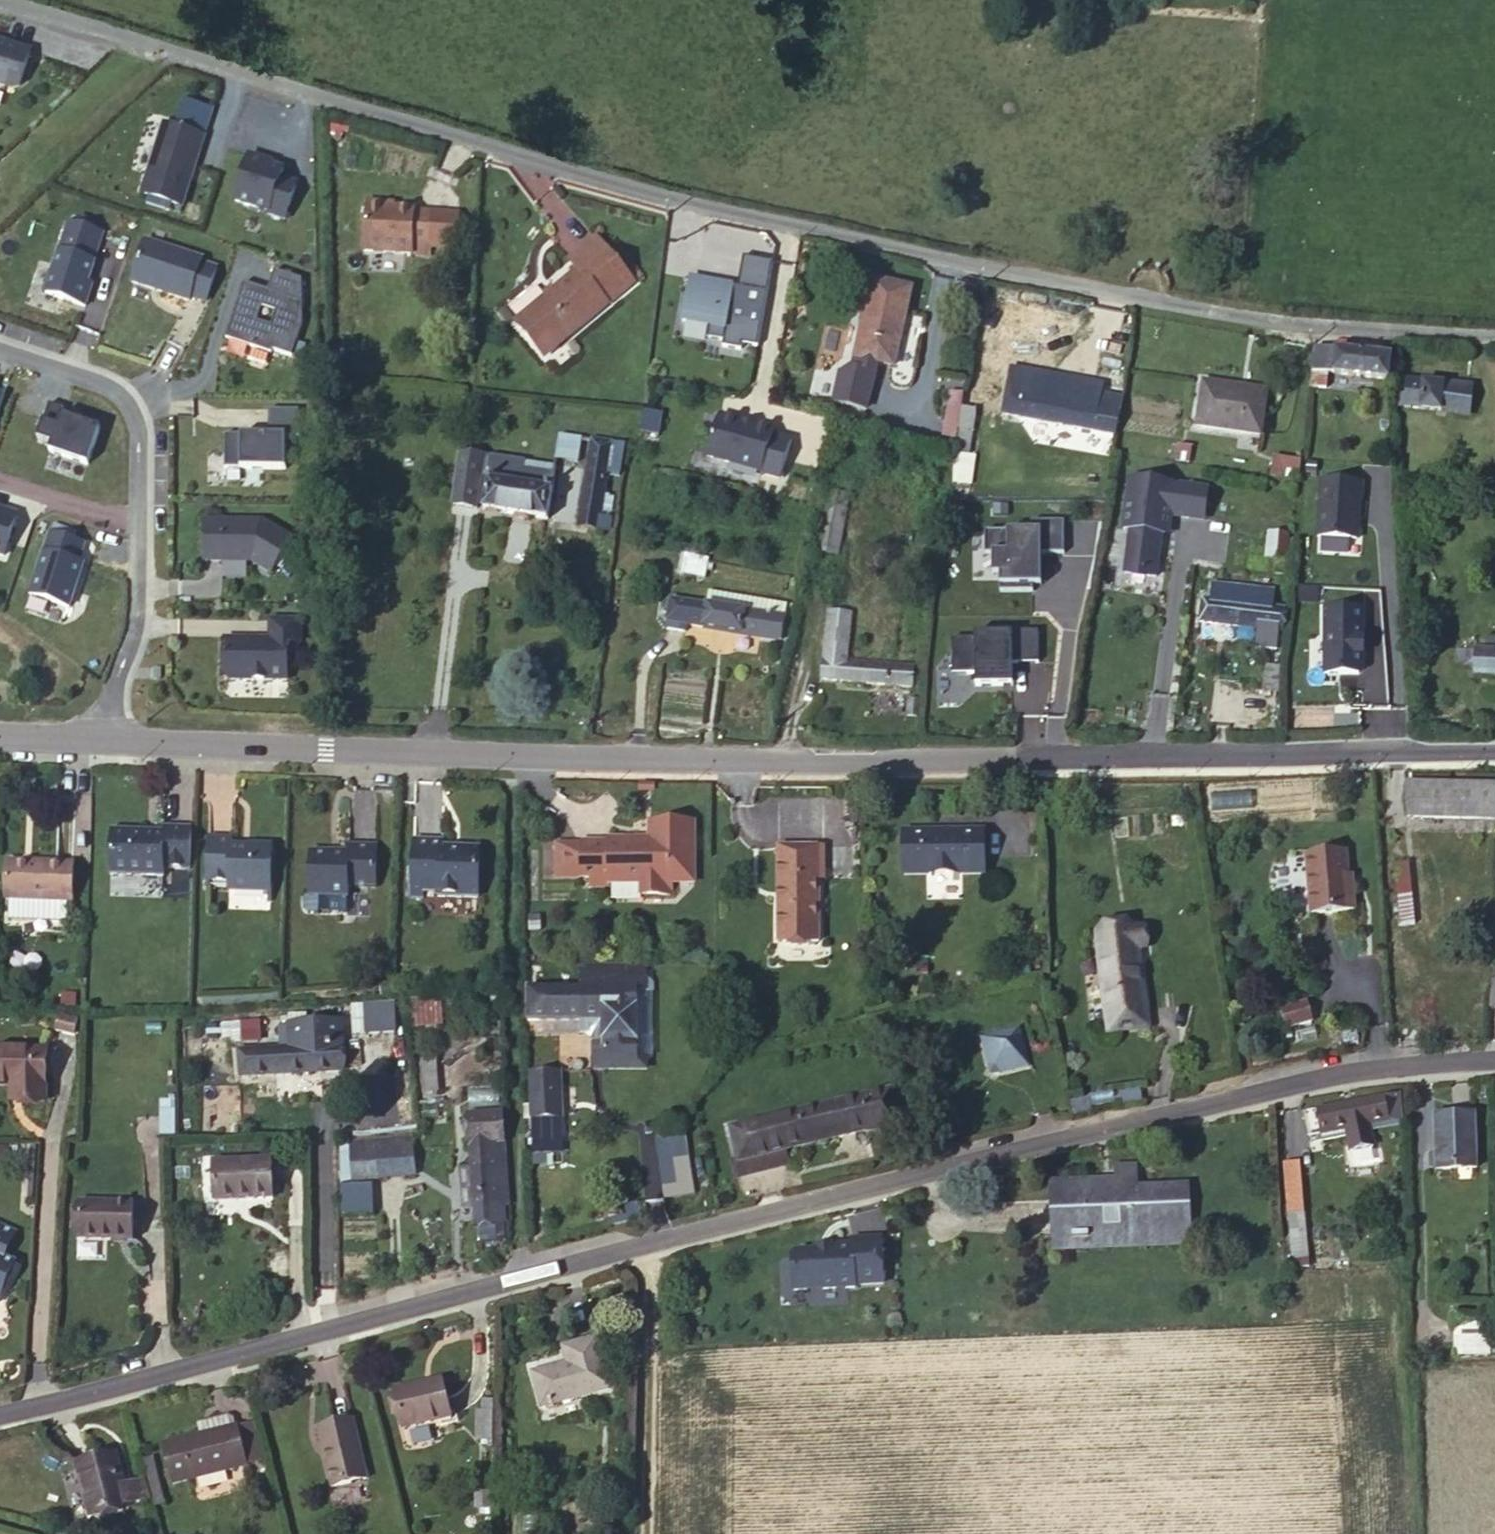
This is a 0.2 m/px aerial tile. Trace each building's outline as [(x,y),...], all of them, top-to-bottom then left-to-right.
[(19,91),(31,53),(0,43),(0,85),(19,91)] [(205,137),(170,126),(148,196),(183,207),(205,137)] [(280,178),(282,169),(265,164),(266,161),(249,156),(234,201),(267,212),(266,214),(284,220),(296,184),(280,178)] [(394,208),(368,206),(365,251),(412,254),(413,246),(430,247),(432,212),(415,211),(415,209),(394,208)] [(121,240),(67,223),(44,294),(103,314),(110,291),(106,290),(112,269),(121,240)] [(616,291),(631,278),(597,238),(570,260),(578,270),(516,323),(545,357),(619,295),(616,291)] [(203,258),(146,240),(133,281),(190,300),(192,296),(207,301),(218,267),(202,262),(203,258)] [(429,255),(430,247),(413,246),(412,254),(429,255)] [(738,281),(685,272),(675,332),(757,346),(772,260),(742,255),(738,281)] [(273,351),(293,357),(304,325),(303,279),(276,268),(270,288),(246,281),(228,338),(273,352),(273,351)] [(634,282),(631,278),(616,291),(619,295),(634,282)] [(912,288),(873,279),(856,358),(854,367),(840,379),(834,407),(863,414),(872,376),(870,375),(873,362),(875,362),(895,367),(912,288)] [(1316,348),(1312,387),(1326,388),(1328,372),(1389,379),(1391,357),(1316,348)] [(1046,399),(1051,376),(1011,368),(1003,413),(1115,435),(1119,415),(1121,415),(1124,400),(1074,390),(1071,404),(1046,399)] [(1076,380),(1051,376),(1046,399),(1071,404),(1074,390),(1076,380)] [(1407,380),(1405,408),(1441,411),(1476,417),(1477,402),(1468,401),(1470,387),(1407,380)] [(1266,392),(1204,382),(1198,425),(1260,434),(1266,392)] [(962,405),(964,394),(952,392),(944,437),(957,439),(959,427),(962,405)] [(977,407),(962,405),(959,427),(973,429),(977,407)] [(223,435),(222,469),(283,470),(283,437),(296,436),(296,409),(266,409),(266,435),(223,435)] [(704,454),(780,477),(794,433),(718,409),(704,454)] [(56,423),(42,418),(35,441),(90,459),(101,424),(60,411),(56,423)] [(973,429),(959,427),(957,439),(956,451),(970,453),(973,429)] [(581,439),(560,436),(557,459),(578,463),(581,439)] [(591,450),(611,453),(612,443),(592,440),(591,450)] [(1177,461),(1190,463),(1192,447),(1179,445),(1177,461)] [(599,527),(611,453),(591,450),(579,524),(599,527)] [(481,475),(484,456),(484,455),(460,452),(453,505),(477,509),(481,475)] [(1275,453),(1270,474),(1298,479),(1302,459),(1275,453)] [(491,457),(484,456),(481,475),(488,476),(491,457)] [(555,466),(491,457),(488,476),(484,510),(548,519),(555,466)] [(1131,473),(1119,572),(1160,578),(1168,516),(1204,520),(1209,483),(1131,473)] [(829,484),(828,492),(850,496),(851,488),(829,484)] [(850,496),(828,492),(827,492),(816,551),(839,555),(850,496)] [(0,506),(0,553),(5,554),(17,510),(0,506)] [(1273,511),(1271,532),(1289,534),(1291,513),(1273,511)] [(1329,523),(1304,521),(1303,549),(1327,551),(1329,523)] [(290,535),(259,522),(208,522),(207,562),(254,563),(275,572),(290,535)] [(1064,523),(992,524),(993,581),(1041,581),(1040,551),(1065,551),(1064,523)] [(49,527),(28,592),(68,606),(90,541),(49,527)] [(1289,534),(1271,532),(1269,531),(1266,557),(1287,558),(1289,534)] [(704,578),(707,564),(687,560),(685,574),(704,578)] [(1203,598),(1200,620),(1279,630),(1282,608),(1233,602),(1235,586),(1212,584),(1211,599),(1203,598)] [(741,611),(744,597),(716,593),(714,607),(741,611)] [(788,604),(744,597),(741,611),(785,619),(788,604)] [(785,619),(741,611),(714,607),(672,600),(667,629),(685,632),(687,624),(781,640),(785,619)] [(1366,671),(1365,604),(1322,604),(1323,672),(1366,671)] [(851,614),(829,612),(822,679),(914,687),(916,666),(846,661),(851,614)] [(271,642),(226,640),(224,675),(229,680),(286,681),(288,643),(301,644),(301,622),(272,621),(271,642)] [(1013,660),(1039,660),(1039,628),(972,627),(972,635),(953,635),(953,671),(974,671),(974,680),(1013,680),(1013,660)] [(1466,664),(1475,664),(1475,677),(1494,678),(1494,639),(1487,639),(1487,652),(1466,652),(1466,664)] [(1270,666),(1266,666),(1263,690),(1278,692),(1282,652),(1271,651),(1270,666)] [(1494,819),(1494,785),(1407,783),(1407,817),(1494,819)] [(608,841),(580,842),(580,845),(580,878),(590,878),(590,888),(610,888),(610,882),(642,882),(642,895),(673,895),(673,882),(693,882),(693,822),(650,822),(650,843),(637,843),(637,839),(608,839),(608,841)] [(191,869),(192,828),(163,827),(163,835),(147,834),(147,832),(112,831),(111,874),(163,876),(163,868),(191,869)] [(934,832),(904,832),(904,874),(927,874),(927,869),(962,869),(962,874),(984,874),(984,831),(954,831),(954,835),(934,836),(934,832)] [(232,838),(209,836),(206,887),(228,888),(227,892),(269,894),(271,845),(249,844),(249,847),(232,846),(232,838)] [(412,892),(423,892),(438,893),(438,896),(478,898),(480,849),(459,848),(458,851),(443,850),(443,843),(414,842),(412,892)] [(347,852),(311,851),(310,896),(347,897),(347,887),(375,888),(377,846),(348,844),(347,852)] [(580,845),(561,845),(560,878),(580,878),(580,845)] [(824,847),(778,847),(778,942),(819,943),(819,867),(824,867),(824,847)] [(1346,853),(1307,856),(1312,913),(1355,910),(1353,885),(1348,886),(1346,853)] [(73,863),(7,861),(6,900),(72,902),(73,863)] [(1397,862),(1397,924),(1412,924),(1411,862),(1397,862)] [(1101,933),(1113,1031),(1144,1027),(1142,993),(1136,948),(1146,947),(1143,927),(1101,933)] [(567,1020),(529,1020),(529,1031),(583,1032),(594,1039),(594,1070),(647,1070),(647,963),(585,963),(585,977),(637,977),(638,988),(637,1061),(603,1061),(603,1016),(598,1012),(584,1012),(584,1020),(567,1020)] [(585,977),(585,988),(638,988),(637,977),(585,977)] [(529,1020),(567,1020),(566,988),(528,988),(529,1020)] [(566,988),(567,1020),(584,1020),(584,1012),(598,1012),(603,1016),(603,1061),(637,1061),(638,988),(585,988),(566,988)] [(1282,1025),(1311,1022),(1310,1001),(1281,1003),(1282,1025)] [(393,1003),(363,1006),(366,1035),(396,1032),(393,1003)] [(78,1021),(59,1016),(55,1030),(74,1035),(78,1021)] [(259,1021),(241,1023),(242,1043),(258,1042),(260,1038),(259,1021)] [(239,1053),(241,1077),(344,1070),(341,1022),(306,1024),(307,1049),(239,1053)] [(1019,1028),(980,1037),(987,1066),(999,1074),(1028,1067),(1019,1028)] [(22,1101),(46,1102),(46,1051),(0,1050),(0,1084),(13,1084),(22,1084),(22,1101)] [(435,1060),(421,1061),(424,1092),(438,1090),(435,1060)] [(560,1072),(530,1073),(532,1118),(562,1117),(560,1072)] [(12,1100),(22,1101),(22,1084),(13,1084),(12,1100)] [(738,1161),(785,1150),(868,1131),(868,1132),(899,1126),(892,1091),(778,1117),(731,1128),(738,1161)] [(1369,1126),(1402,1120),(1400,1095),(1318,1109),(1323,1135),(1346,1130),(1369,1126)] [(1309,1137),(1323,1135),(1318,1109),(1304,1112),(1309,1137)] [(502,1113),(467,1115),(471,1169),(460,1169),(463,1208),(475,1208),(503,1206),(508,1205),(502,1113)] [(1476,1169),(1475,1115),(1435,1116),(1436,1171),(1476,1169)] [(1369,1126),(1346,1130),(1350,1151),(1373,1146),(1369,1126)] [(409,1137),(375,1141),(379,1178),(415,1175),(413,1148),(410,1148),(409,1137)] [(788,1162),(785,1150),(738,1161),(733,1163),(736,1176),(788,1162)] [(271,1161),(213,1163),(214,1197),(246,1195),(247,1199),(273,1198),(271,1161)] [(1285,1164),(1286,1180),(1302,1178),(1300,1163),(1285,1164)] [(1161,1200),(1160,1192),(1136,1193),(1135,1168),(1118,1169),(1120,1224),(1105,1225),(1103,1193),(1102,1193),(1100,1191),(1100,1187),(1100,1184),(1097,1181),(1094,1180),(1090,1181),(1088,1184),(1087,1185),(1088,1195),(1068,1196),(1068,1198),(1060,1199),(1062,1238),(1073,1237),(1073,1239),(1089,1239),(1089,1235),(1129,1234),(1129,1242),(1177,1240),(1176,1218),(1181,1217),(1181,1199),(1161,1200)] [(1293,1260),(1308,1258),(1302,1178),(1286,1180),(1293,1260)] [(1186,1191),(1160,1192),(1161,1200),(1181,1199),(1181,1217),(1176,1218),(1177,1240),(1182,1239),(1188,1239),(1186,1191)] [(1129,1243),(1129,1242),(1129,1234),(1089,1235),(1089,1239),(1073,1239),(1073,1237),(1062,1238),(1060,1199),(1055,1199),(1057,1246),(1129,1243)] [(133,1204),(80,1203),(79,1238),(132,1239),(133,1204)] [(503,1206),(475,1208),(476,1224),(504,1222),(503,1206)] [(0,1225),(0,1301),(16,1262),(6,1258),(17,1233),(0,1225)] [(791,1288),(884,1287),(884,1239),(791,1240),(791,1288)] [(1489,1355),(1488,1322),(1456,1322),(1455,1355),(1489,1355)] [(561,1370),(560,1366),(533,1374),(542,1407),(610,1389),(597,1338),(563,1347),(568,1364),(569,1368),(561,1370)] [(442,1381),(395,1391),(403,1428),(450,1417),(442,1381)] [(493,1412),(477,1412),(477,1440),(492,1440),(493,1412)] [(200,1436),(201,1441),(238,1432),(235,1420),(229,1415),(197,1423),(200,1436)] [(367,1479),(354,1426),(324,1433),(329,1453),(324,1454),(332,1488),(367,1479)] [(254,1427),(238,1432),(246,1466),(262,1461),(254,1427)] [(201,1441),(200,1436),(163,1445),(172,1484),(246,1466),(238,1432),(201,1441)] [(90,1515),(151,1500),(146,1480),(123,1486),(116,1454),(77,1464),(90,1515)]
